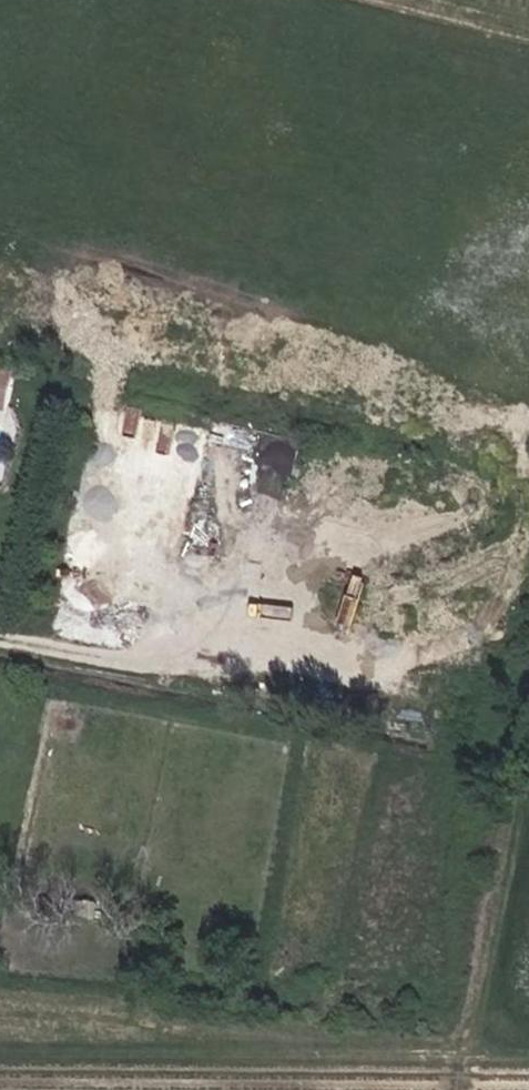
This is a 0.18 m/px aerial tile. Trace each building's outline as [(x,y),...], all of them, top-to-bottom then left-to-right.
[(16,374),(0,370),(0,409),(8,411),(10,401),(16,374)] [(255,451),(260,431),(212,420),(208,440),(255,451)] [(286,512),(303,441),(260,431),(255,451),(208,440),(196,490),(286,512)]
